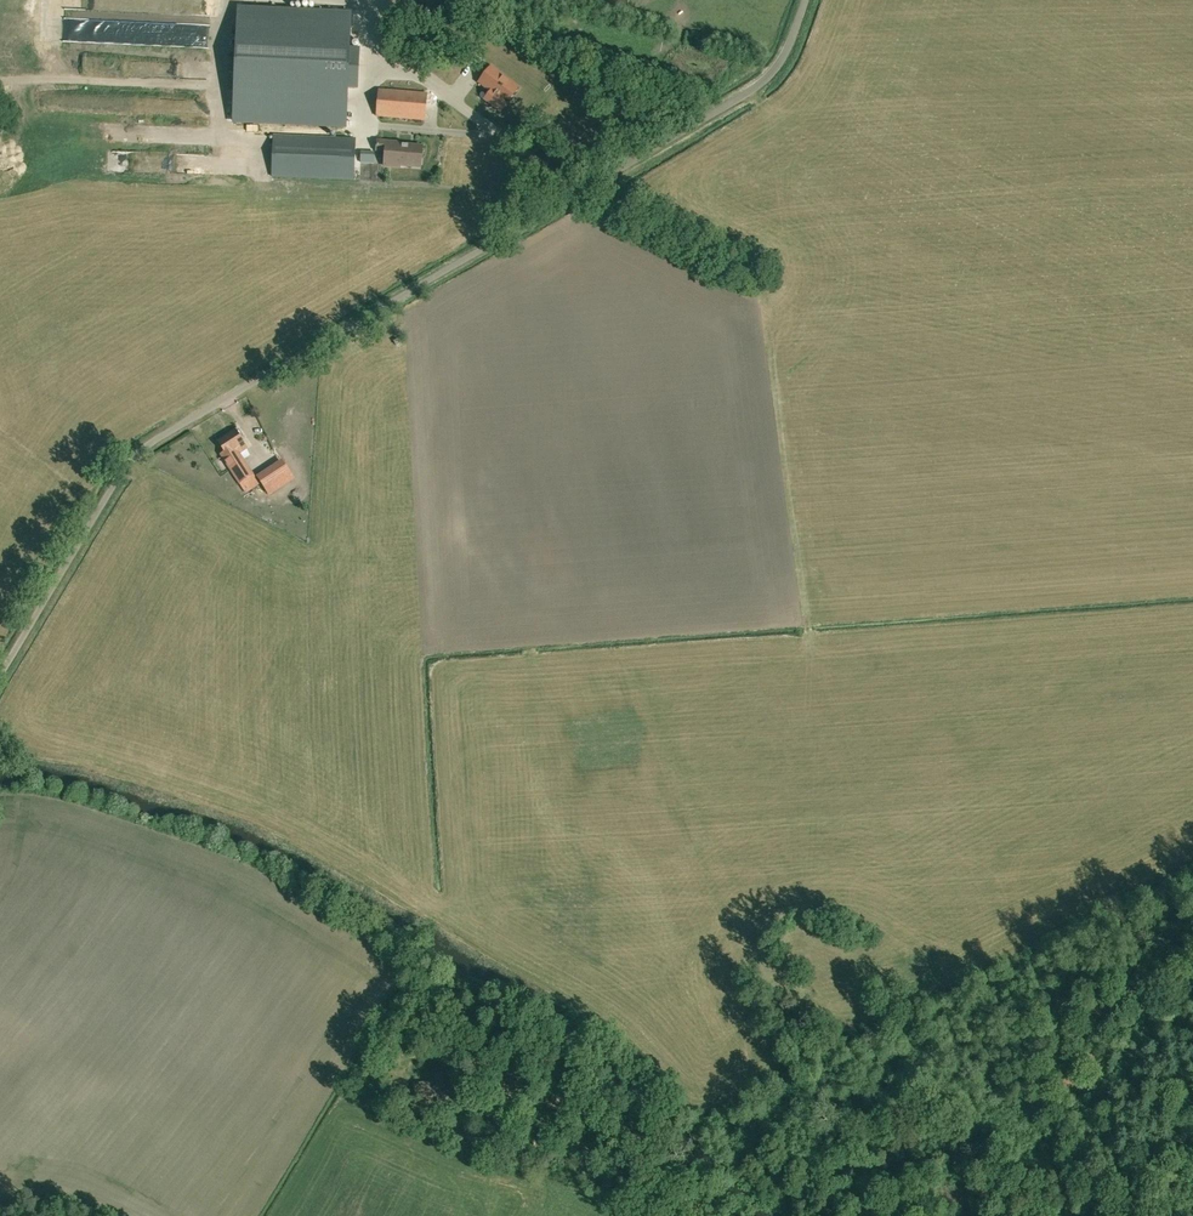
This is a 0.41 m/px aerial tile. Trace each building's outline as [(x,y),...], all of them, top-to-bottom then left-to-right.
[(349,50),(350,23),(238,18),(234,120),(345,125),(347,88),(357,89),(358,50),(349,50)] [(113,62),(113,75),(122,75),(123,62),(113,62)] [(520,88),(491,65),(478,82),(490,92),(484,100),(500,113),(520,88)] [(425,120),(427,93),(379,88),(377,115),(425,120)] [(353,179),(355,138),(274,135),(272,176),(353,179)] [(396,141),(377,140),(376,150),(386,150),(384,165),(400,167),(400,165),(421,167),(423,145),(396,143),(396,141)] [(218,440),(227,455),(234,465),(230,468),(245,492),(259,483),(243,459),(242,460),(238,454),(248,448),(241,437),(244,436),(238,427),(218,440)] [(273,483),(263,483),(265,501),(274,500),(273,483)] [(483,1078),(490,1072),(479,1059),(472,1065),(483,1078)] [(437,1074),(440,1105),(452,1104),(449,1073),(437,1074)]
